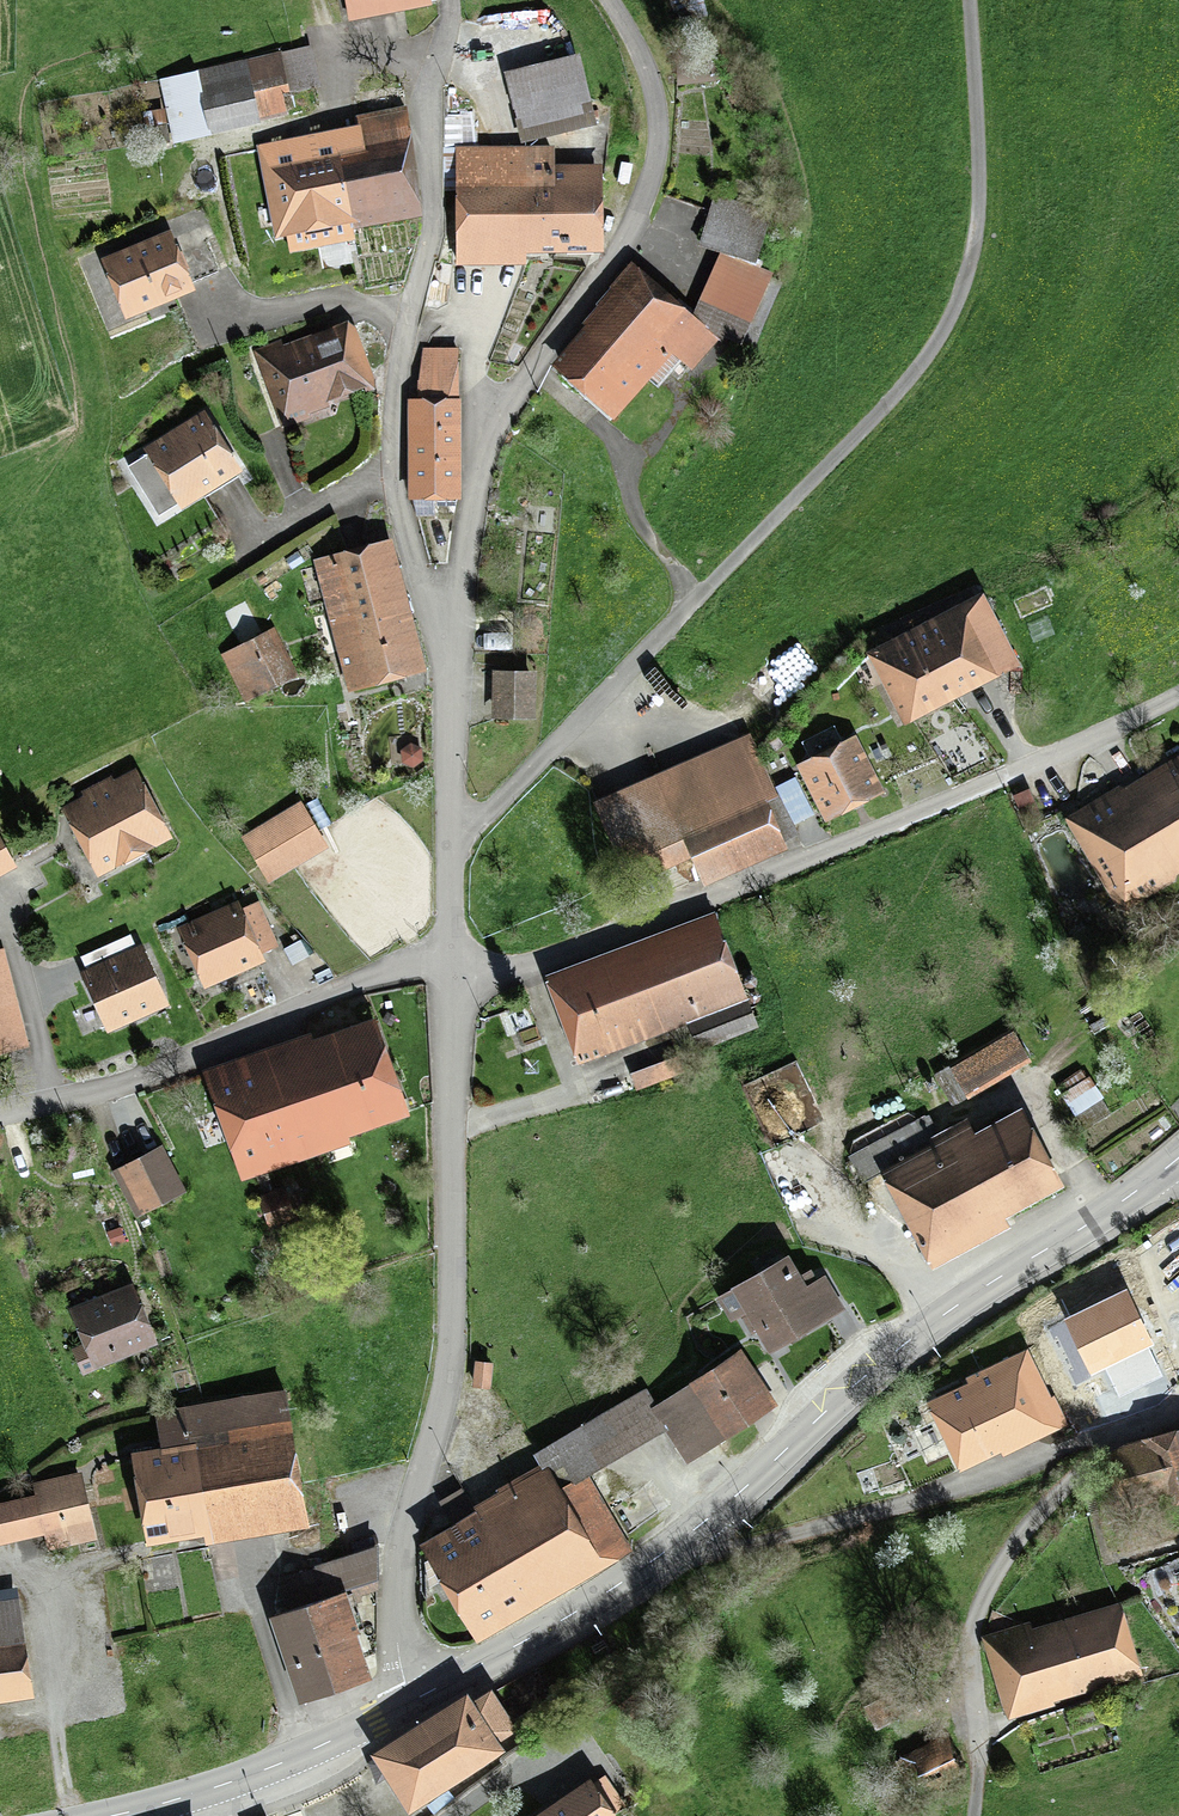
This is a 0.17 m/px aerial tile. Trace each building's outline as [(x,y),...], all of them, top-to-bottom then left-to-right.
[(349,23),(431,10),(430,0),(345,0),(349,23)] [(703,0),(669,0),(675,26),(707,19),(703,0)] [(321,89),(312,48),(159,80),(173,147),(212,139),(212,136),(260,126),(260,123),(288,117),(283,97),(321,89)] [(679,86),(717,85),(716,49),(677,51),(679,86)] [(522,145),(596,128),(580,57),(505,75),(522,145)] [(329,155),(261,167),(274,241),(352,228),(353,233),(425,221),(407,109),(354,118),(356,128),(325,133),(329,155)] [(445,148),(443,148),(443,198),(456,197),(456,268),(526,267),(526,259),(604,258),(604,167),(555,167),(555,147),(462,148),(462,115),(445,116),(445,148)] [(720,256),(755,268),(773,217),(715,197),(697,247),(720,256)] [(102,261),(126,323),(196,296),(171,234),(102,261)] [(720,343),(718,345),(722,347),(724,341),(742,348),(773,277),(755,268),(720,256),(692,319),(720,343)] [(551,369),(613,424),(649,383),(659,392),(682,366),(692,374),(718,345),(720,343),(692,319),(632,267),(581,326),(585,330),(551,369)] [(373,386),(374,375),(356,323),(347,317),(283,342),(282,337),(254,351),(282,426),(311,416),(310,411),(330,404),(328,397),(363,383),(363,387),(373,386)] [(423,346),(418,377),(458,376),(459,345),(423,346)] [(407,394),(409,495),(462,494),(460,394),(458,394),(458,376),(418,377),(418,394),(407,394)] [(177,502),(180,506),(244,467),(206,405),(143,444),(147,450),(127,463),(159,513),(177,502)] [(349,687),(428,666),(392,535),(313,556),(349,687)] [(314,553),(310,544),(286,557),(291,566),(314,553)] [(1021,663),(983,589),(866,649),(904,723),(1021,663)] [(221,651),(244,700),(298,674),(274,625),(221,651)] [(493,666),(492,714),(536,715),(537,667),(493,666)] [(593,798),(630,881),(690,854),(702,883),(788,845),(780,827),(814,813),(796,774),(774,784),(750,729),(593,798)] [(796,759),(825,818),(885,789),(856,731),(796,759)] [(401,760),(413,765),(423,758),(422,746),(410,740),(400,748),(401,760)] [(1122,781),(1063,817),(1121,912),(1176,878),(1177,872),(1178,870),(1178,752),(1124,785),(1122,781)] [(114,777),(111,773),(81,789),(84,793),(61,805),(97,874),(173,834),(136,765),(114,777)] [(1035,806),(1029,787),(1012,793),(1018,812),(1035,806)] [(240,834),(268,880),(329,844),(301,798),(240,834)] [(0,833),(0,874),(17,864),(0,833)] [(266,958),(263,950),(278,943),(259,900),(243,907),(238,897),(177,925),(205,986),(266,958)] [(687,1021),(698,1049),(759,1027),(716,908),(544,971),(577,1061),(687,1021)] [(169,1002),(142,941),(136,944),(131,932),(81,955),(87,966),(81,969),(108,1030),(169,1002)] [(284,946),(292,962),(310,953),(302,937),(284,946)] [(29,1044),(4,945),(0,946),(0,1051),(29,1044)] [(311,1028),(202,1067),(241,1178),(351,1139),(349,1133),(410,1111),(375,1012),(313,1034),(311,1028)] [(1031,1058),(1013,1027),(935,1072),(953,1103),(1031,1058)] [(669,1057),(631,1070),(637,1088),(675,1075),(669,1057)] [(1073,1115),(1083,1130),(1112,1111),(1102,1098),(1105,1096),(1089,1074),(1086,1076),(1080,1067),(1059,1081),(1065,1090),(1061,1093),(1076,1114),(1073,1115)] [(938,1129),(929,1112),(848,1155),(862,1181),(881,1171),(932,1266),(1011,1224),(1005,1213),(1065,1182),(1023,1102),(975,1128),(967,1113),(938,1129)] [(187,1189),(163,1142),(112,1168),(136,1215),(187,1189)] [(112,1244),(126,1239),(121,1226),(107,1230),(112,1244)] [(757,1329),(769,1350),(845,1307),(825,1271),(807,1281),(789,1249),(731,1282),(732,1284),(715,1294),(730,1320),(741,1314),(752,1332),(757,1329)] [(157,1341),(132,1279),(68,1305),(83,1341),(72,1346),(83,1372),(157,1341)] [(1127,1291),(1065,1321),(1091,1374),(1153,1345),(1127,1291)] [(778,1401),(741,1345),(690,1379),(727,1435),(778,1401)] [(1054,1393),(1050,1395),(1028,1346),(965,1375),(967,1380),(927,1399),(959,1468),(1000,1449),(1002,1454),(1068,1424),(1054,1393)] [(493,1359),(476,1357),(473,1384),(490,1386),(493,1359)] [(563,1487),(588,1473),(665,1429),(686,1461),(727,1435),(690,1379),(657,1402),(647,1386),(534,1449),(539,1462),(542,1466),(549,1462),(563,1487)] [(161,1443),(132,1448),(148,1542),(204,1532),(206,1542),(310,1524),(286,1386),(155,1409),(161,1443)] [(1177,1470),(1178,1469),(1178,1424),(1126,1438),(1103,1451),(1118,1507),(1159,1495),(1163,1503),(1178,1501),(1178,1477),(1177,1470)] [(477,1638),(632,1550),(588,1473),(563,1487),(549,1462),(542,1466),(539,1462),(497,1486),(498,1489),(473,1503),(462,1485),(439,1499),(452,1521),(421,1539),(477,1638)] [(44,1533),(48,1550),(98,1538),(82,1469),(32,1480),(35,1492),(0,1500),(0,1543),(44,1533)] [(350,1621),(347,1612),(374,1604),(375,1552),(337,1563),(343,1584),(322,1590),(326,1600),(288,1613),(279,1616),(304,1693),(359,1675),(341,1624),(350,1621)] [(322,1590),(315,1571),(278,1583),(288,1613),(326,1600),(322,1590)] [(17,1584),(0,1587),(0,1701),(33,1696),(17,1584)] [(1097,1682),(1141,1669),(1121,1600),(1031,1625),(1030,1620),(983,1634),(1007,1718),(1056,1704),(1054,1700),(1099,1687),(1097,1682)] [(892,1690),(864,1703),(875,1728),(903,1716),(892,1690)] [(500,1743),(519,1730),(492,1691),(473,1702),(471,1699),(371,1758),(409,1815),(505,1752),(500,1743)] [(930,1786),(964,1768),(945,1731),(893,1758),(904,1779),(922,1769),(930,1786)] [(616,1810),(626,1804),(605,1774),(596,1781),(591,1774),(529,1815),(620,1815),(616,1810)]
